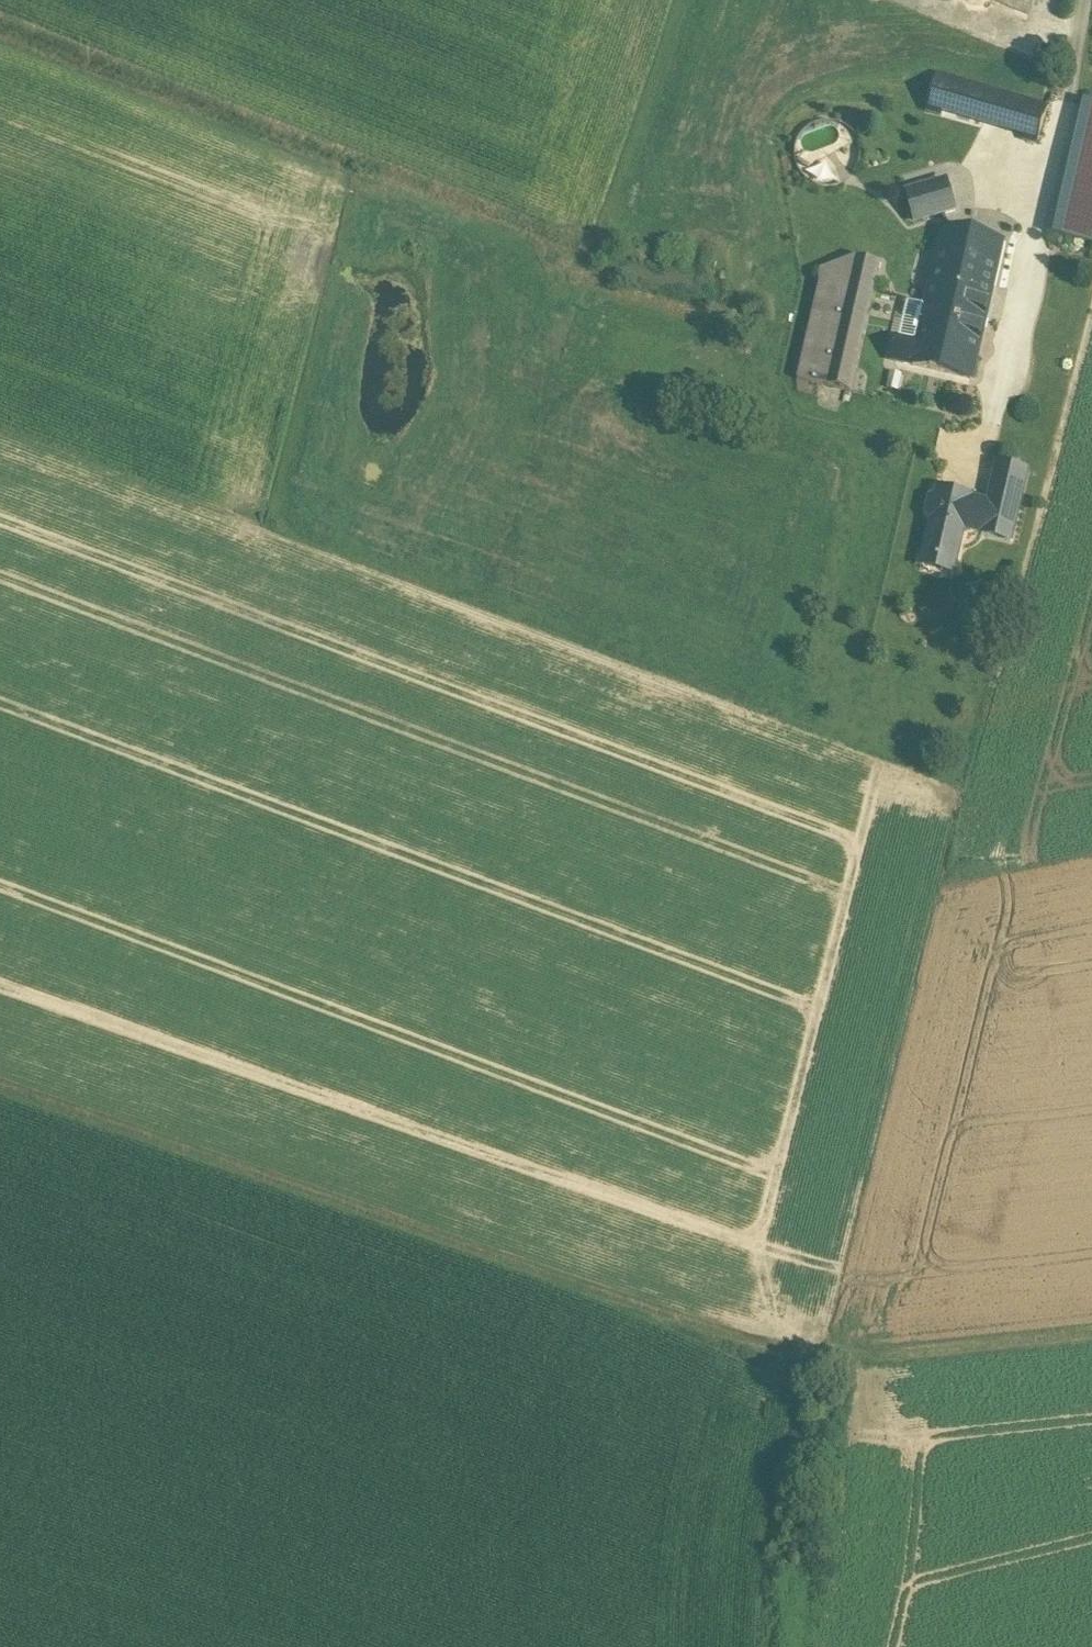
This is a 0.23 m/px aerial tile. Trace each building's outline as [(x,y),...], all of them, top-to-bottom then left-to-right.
[(1049,106),(938,75),(928,112),(1038,143),(1049,106)] [(1085,101),(1055,235),(1091,243),(1091,102),(1085,101)] [(947,181),(905,194),(914,222),(955,209),(947,181)] [(1003,242),(946,229),(929,307),(985,320),(1003,242)] [(857,257),(822,269),(797,379),(828,386),(857,257)] [(857,257),(828,386),(852,392),(881,263),(857,257)] [(916,329),(922,330),(922,332),(923,332),(920,342),(915,363),(915,365),(972,378),(985,320),(929,307),(927,313),(920,311),(916,329)] [(915,363),(920,342),(895,336),(890,357),(915,363)] [(990,504),(983,533),(983,534),(1012,541),(1028,471),(999,465),(990,504)] [(965,529),(971,499),(972,497),(940,489),(938,496),(932,500),(929,514),(933,520),(925,555),(956,562),(965,529)] [(971,499),(965,529),(983,533),(990,504),(971,499)] [(956,562),(925,555),(922,566),(953,573),(956,562)]
